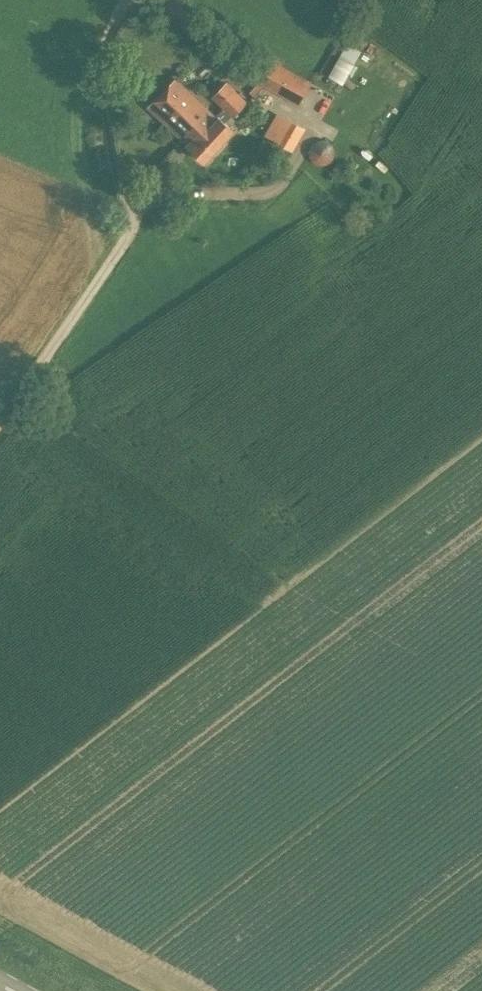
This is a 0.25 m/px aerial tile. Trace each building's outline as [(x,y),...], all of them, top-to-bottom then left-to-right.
[(347,42),(340,55),(353,62),(360,49),(347,42)] [(310,82),(268,59),(256,81),(297,104),(310,82)] [(202,161),(233,131),(226,124),(249,102),(228,81),(212,96),(224,107),(214,117),(176,78),(148,106),(187,145),(202,161)] [(279,144),(293,152),(305,129),(292,121),(279,144)] [(309,153),(320,165),(336,152),(325,139),(309,153)]
